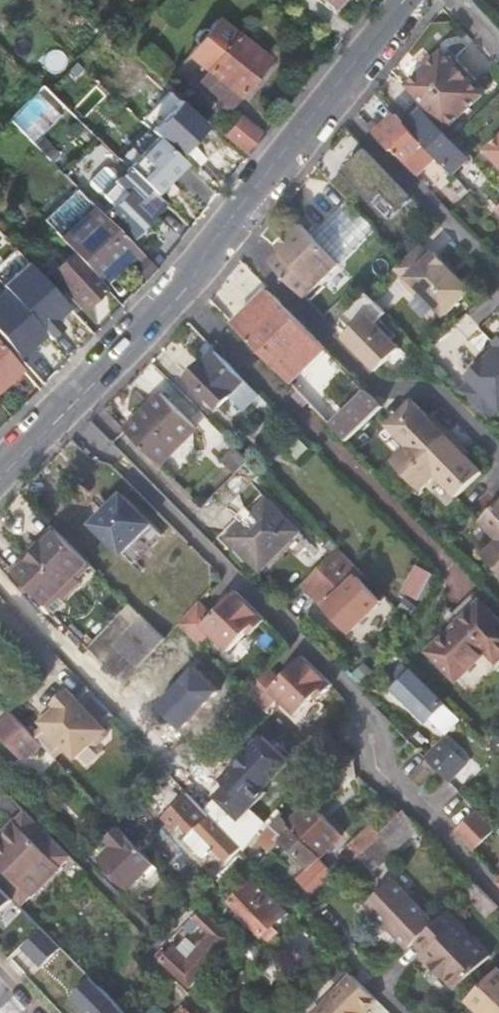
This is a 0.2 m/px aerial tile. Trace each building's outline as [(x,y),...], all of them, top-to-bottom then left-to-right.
[(225,22),(196,59),(209,70),(198,84),(229,109),(270,57),(225,22)] [(445,50),(408,85),(427,106),(469,69),(459,58),(455,61),(449,54),(445,50)] [(453,51),(449,54),(455,61),(459,58),(453,51)] [(469,69),(427,106),(446,127),(447,128),(485,94),(481,89),(475,83),(479,79),(469,69)] [(475,83),(481,89),(485,86),(479,79),(475,83)] [(11,118),(36,141),(69,106),(44,83),(11,118)] [(402,117),(410,125),(425,111),(418,103),(402,117)] [(426,143),(428,145),(439,157),(454,174),(469,159),(425,111),(410,125),(426,143)] [(250,154),(266,134),(242,115),(226,135),(250,154)] [(379,134),(395,151),(398,149),(408,159),(426,143),(410,125),(402,117),(400,115),(384,130),(376,121),(371,126),(379,134)] [(182,116),(155,146),(169,158),(165,163),(170,167),(165,172),(186,190),(194,180),(193,179),(219,148),(182,116)] [(498,163),(498,139),(487,150),(498,163)] [(439,157),(428,145),(423,150),(434,162),(439,157)] [(347,167),(377,201),(400,181),(370,147),(347,167)] [(433,164),(451,183),(457,177),(454,174),(439,157),(434,162),(433,164)] [(102,195),(113,205),(130,187),(120,177),(102,195)] [(453,207),(471,191),(457,177),(451,183),(440,193),(453,207)] [(113,205),(104,214),(131,241),(154,217),(132,196),(135,192),(130,187),(113,205)] [(75,251),(100,279),(135,245),(131,241),(104,214),(96,207),(63,238),(75,251)] [(340,264),(302,224),(283,242),(287,246),(282,251),(270,263),(305,298),(340,264)] [(395,266),(408,281),(401,287),(434,324),(474,287),(429,236),(395,266)] [(53,288),(13,245),(2,255),(10,264),(1,272),(18,290),(10,297),(26,315),(42,300),(41,299),(53,288)] [(85,307),(106,286),(100,279),(75,251),(49,275),(61,289),(65,285),(85,307)] [(2,255),(0,257),(0,286),(10,297),(18,290),(1,272),(10,264),(2,255)] [(271,290),(236,325),(292,383),(328,348),(271,290)] [(387,313),(368,293),(347,313),(357,324),(353,329),(343,338),(374,369),(375,370),(377,372),(400,349),(375,324),(387,313)] [(21,331),(8,342),(28,365),(41,354),(21,331)] [(490,423),(498,414),(498,340),(493,346),(498,351),(471,378),(474,381),(462,394),(490,423)] [(241,374),(214,346),(201,358),(199,357),(185,371),(214,401),(241,374)] [(4,347),(0,351),(0,366),(27,396),(39,386),(4,347)] [(370,392),(335,426),(349,441),(384,406),(370,392)] [(148,423),(134,437),(162,465),(199,428),(164,393),(142,416),(148,423)] [(431,416),(415,400),(389,425),(411,446),(395,461),(409,475),(423,490),(439,475),(460,496),(485,471),(469,454),(461,447),(465,443),(442,420),(439,424),(431,416)] [(142,416),(127,431),(134,437),(148,423),(142,416)] [(227,459),(239,471),(251,459),(239,447),(227,459)] [(126,493),(95,523),(148,577),(178,548),(126,493)] [(245,522),(230,538),(262,570),(300,531),(268,499),(254,514),(245,522)] [(484,520),(498,535),(498,505),(484,520)] [(245,522),(254,514),(248,508),(240,517),(245,522)] [(55,525),(11,569),(16,573),(59,530),(55,525)] [(59,530),(16,573),(47,604),(58,593),(61,596),(63,598),(82,580),(80,578),(77,574),(90,561),(59,530)] [(487,553),(498,566),(498,541),(487,553)] [(339,546),(305,583),(332,610),(333,609),(333,610),(341,618),(343,620),(342,621),(351,630),(382,601),(365,583),(370,578),(339,546)] [(77,574),(80,578),(93,564),(90,561),(77,574)] [(422,598),(437,573),(422,564),(407,590),(422,598)] [(387,595),(370,578),(365,583),(382,601),(387,595)] [(216,615),(201,601),(180,624),(202,647),(215,635),(232,651),(251,629),(255,633),(269,618),(238,590),(234,595),(225,604),(216,615)] [(221,600),(225,604),(234,595),(229,591),(221,600)] [(47,604),(50,608),(61,596),(58,593),(47,604)] [(480,600),(427,650),(454,679),(485,650),(495,662),(498,658),(498,621),(480,600)] [(152,624),(165,637),(183,618),(170,606),(161,615),(152,624)] [(341,618),(333,610),(326,617),(334,625),(341,618)] [(128,656),(139,667),(148,658),(166,638),(165,637),(152,624),(145,616),(126,636),(137,647),(128,656)] [(117,645),(128,656),(137,647),(126,636),(117,645)] [(274,671),(251,695),(270,714),(283,701),(300,718),(319,698),(323,702),(337,687),(308,658),(285,681),(274,671)] [(413,672),(402,683),(414,694),(408,699),(440,732),(456,716),(413,672)] [(35,735),(34,736),(57,760),(58,759),(54,755),(64,746),(68,749),(78,760),(94,745),(100,746),(109,738),(109,731),(106,728),(103,725),(113,715),(116,719),(117,718),(88,688),(87,688),(91,692),(80,702),(74,695),(59,708),(56,704),(43,716),(43,723),(45,725),(49,729),(39,738),(35,735)] [(456,754),(439,770),(461,793),(477,776),(456,754)] [(197,801),(188,792),(164,815),(176,827),(182,822),(191,831),(185,836),(185,839),(201,856),(204,856),(210,849),(211,851),(213,849),(212,848),(214,847),(226,860),(240,847),(209,815),(197,801)] [(295,831),(318,856),(339,835),(316,811),(309,818),(297,806),(273,829),(285,841),(291,835),(295,831)] [(496,828),(477,809),(455,830),(475,849),(496,828)] [(0,884),(0,886),(21,906),(71,856),(26,811),(0,836),(0,864),(1,865),(10,874),(0,884)] [(396,819),(382,834),(379,836),(394,851),(399,846),(413,862),(426,849),(396,819)] [(119,826),(107,837),(114,843),(109,847),(114,852),(104,862),(129,887),(143,873),(154,862),(119,826)] [(379,836),(368,847),(383,862),(394,851),(379,836)] [(368,847),(361,854),(375,869),(383,862),(368,847)] [(375,869),(361,854),(352,863),(351,864),(365,879),(375,869)] [(0,866),(0,884),(10,874),(1,865),(0,866)] [(271,894),(254,878),(230,902),(262,934),(287,910),(280,903),(271,894)] [(392,878),(387,882),(429,927),(434,922),(392,878)] [(366,902),(409,947),(415,941),(429,927),(387,882),(366,902)] [(498,906),(475,883),(465,892),(488,916),(498,906)] [(170,946),(160,956),(187,983),(232,938),(204,910),(195,918),(210,933),(184,959),(170,946)] [(429,927),(472,972),(491,955),(447,910),(434,922),(429,927)] [(16,955),(38,972),(62,941),(41,924),(16,955)] [(429,927),(415,941),(426,952),(423,954),(432,963),(430,965),(443,978),(445,976),(456,988),(472,972),(429,927)] [(276,944),(267,952),(281,967),(291,958),(276,944)] [(467,1000),(481,1012),(498,1012),(498,968),(467,1000)] [(352,973),(314,1012),(362,1012),(377,997),(352,973)] [(176,1012),(200,1012),(201,1012),(192,1004),(187,1008),(184,1005),(176,1012)]
